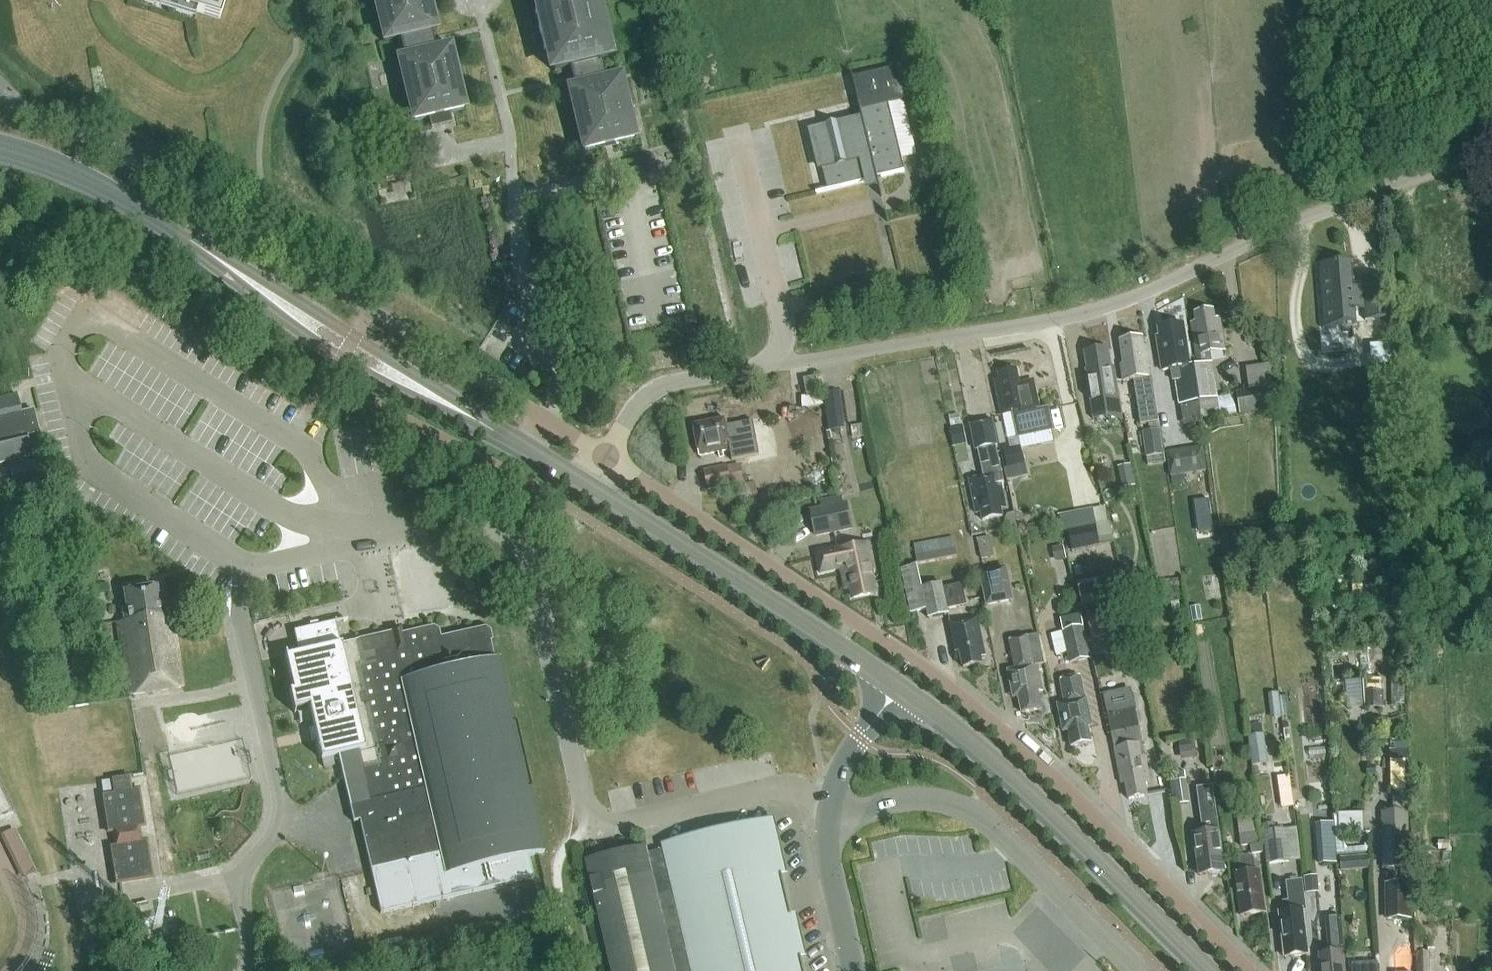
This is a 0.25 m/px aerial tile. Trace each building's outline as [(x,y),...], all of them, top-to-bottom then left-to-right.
[(197,9),(196,12),(219,19),(225,0),(169,0),(197,9)] [(429,0),(373,0),(383,42),(403,38),(407,56),(397,59),(411,121),(428,117),(431,127),(451,123),(448,113),(465,109),(450,46),(434,49),(430,31),(436,30),(429,0)] [(538,9),(534,10),(544,53),(548,52),(553,72),(569,68),(573,87),(567,88),(581,151),(635,139),(620,76),(604,79),(600,61),(606,59),(602,40),(606,39),(597,0),(536,0),(538,9)] [(826,128),(813,131),(827,188),(815,191),(816,192),(866,180),(876,177),(881,196),(882,196),(877,177),(879,176),(904,170),(901,157),(895,159),(891,142),(897,141),(891,115),(885,116),(882,106),(888,105),(906,100),(899,73),(873,79),(872,73),(852,78),(865,129),(854,131),(852,122),(839,125),(838,122),(825,125),(826,128)] [(1351,262),(1317,265),(1317,267),(1321,266),(1327,327),(1322,328),(1322,329),(1357,326),(1355,311),(1365,311),(1365,320),(1392,318),(1389,277),(1362,279),(1363,288),(1354,289),(1351,262)] [(1211,362),(1209,352),(1225,350),(1219,317),(1214,318),(1213,310),(1194,313),(1195,321),(1191,321),(1196,354),(1199,354),(1201,363),(1211,362)] [(1159,337),(1156,338),(1162,372),(1171,370),(1173,381),(1175,381),(1179,405),(1198,402),(1193,366),(1190,366),(1183,325),(1158,329),(1159,337)] [(1158,421),(1151,376),(1147,351),(1144,352),(1141,337),(1120,340),(1123,364),(1120,364),(1122,381),(1134,380),(1140,424),(1158,421)] [(1109,368),(1106,349),(1083,353),(1087,376),(1083,376),(1090,418),(1118,414),(1111,367),(1109,368)] [(1232,395),(1217,398),(1211,362),(1193,365),(1198,402),(1199,409),(1200,409),(1202,419),(1235,414),(1232,395)] [(1252,364),(1254,386),(1274,385),(1273,363),(1252,364)] [(999,381),(994,382),(1001,414),(1013,412),(1018,436),(1051,429),(1047,408),(1039,410),(1032,380),(1019,383),(1016,368),(998,372),(999,381)] [(851,424),(844,388),(823,392),(819,373),(805,376),(811,406),(828,403),(833,427),(851,424)] [(1270,411),(1267,388),(1236,392),(1239,415),(1270,411)] [(37,432),(31,409),(19,412),(14,393),(0,396),(0,462),(29,455),(24,435),(37,432)] [(725,418),(693,424),(699,455),(718,451),(719,456),(723,455),(722,450),(728,449),(730,460),(758,455),(752,422),(726,426),(725,418)] [(975,450),(977,450),(983,477),(969,480),(976,513),(981,512),(982,521),(1002,516),(1001,508),(1006,507),(1001,483),(1004,483),(996,446),(997,445),(992,420),(970,425),(975,450)] [(1142,433),(1146,457),(1164,454),(1160,430),(1142,433)] [(1012,440),(1002,443),(1008,470),(1025,466),(1020,446),(1014,447),(1012,440)] [(1171,449),(1176,475),(1208,470),(1204,444),(1171,449)] [(34,460),(9,466),(17,498),(41,492),(34,460)] [(727,465),(704,470),(708,491),(733,485),(737,509),(754,505),(749,484),(745,485),(744,482),(743,482),(739,465),(727,467),(727,465)] [(1071,549),(1072,550),(1099,545),(1100,553),(1113,551),(1108,522),(1105,504),(1092,507),(1093,509),(1077,512),(1080,529),(1068,532),(1071,549)] [(818,534),(853,527),(849,507),(813,514),(818,534)] [(956,556),(952,537),(913,544),(916,563),(956,556)] [(875,569),(870,545),(840,550),(839,547),(837,547),(841,568),(845,588),(851,587),(853,597),(869,594),(868,585),(874,584),(871,570),(875,569)] [(841,568),(837,547),(817,551),(821,572),(841,568)] [(961,583),(960,584),(943,587),(942,583),(922,587),(921,586),(917,564),(902,567),(911,613),(926,610),(928,619),(949,615),(947,609),(966,605),(961,583)] [(986,607),(1013,601),(1006,568),(979,574),(986,607)] [(1117,574),(1078,582),(1082,605),(1122,597),(1117,574)] [(125,609),(127,619),(166,615),(165,605),(161,605),(159,588),(126,593),(128,609),(125,609)] [(1118,633),(1113,608),(1087,613),(1091,638),(1118,633)] [(166,615),(127,619),(119,620),(128,694),(184,687),(175,615),(166,616),(166,615)] [(1070,664),(1091,659),(1080,616),(1059,621),(1070,664)] [(981,656),(986,655),(978,618),(950,624),(956,652),(961,652),(964,666),(982,663),(981,656)] [(285,655),(284,655),(292,692),(289,692),(293,713),(295,713),(294,710),(308,707),(313,728),(308,729),(311,741),(316,739),(320,760),(337,756),(371,748),(347,643),(339,645),(334,623),(293,632),(298,656),(286,658),(285,655)] [(371,748),(337,756),(353,822),(359,821),(370,869),(380,913),(533,878),(528,857),(544,853),(529,788),(533,787),(518,722),(514,723),(500,658),(493,660),(489,642),(491,641),(489,631),(483,632),(482,627),(473,629),(473,631),(439,639),(437,631),(432,628),(391,637),(386,634),(351,642),(347,643),(371,748)] [(1039,693),(1044,692),(1038,665),(1044,663),(1038,634),(1009,640),(1015,669),(1009,670),(1013,692),(1018,691),(1023,713),(1043,708),(1039,693)] [(1089,725),(1093,724),(1088,698),(1086,698),(1081,675),(1061,680),(1066,703),(1059,705),(1063,726),(1069,725),(1073,746),(1093,742),(1089,725)] [(1133,708),(1109,713),(1113,734),(1111,734),(1121,784),(1125,783),(1128,800),(1147,796),(1144,782),(1149,781),(1139,729),(1137,729),(1133,708)] [(1264,734),(1247,736),(1251,762),(1267,760),(1264,734)] [(1382,869),(1408,869),(1405,761),(1389,762),(1390,793),(1392,793),(1393,812),(1380,812),(1382,869)] [(128,776),(112,778),(100,780),(102,794),(101,794),(107,831),(113,830),(116,845),(109,846),(115,882),(151,877),(146,840),(139,841),(137,827),(144,826),(138,789),(130,790),(128,776)] [(1178,805),(1189,803),(1185,780),(1174,781),(1178,805)] [(1202,834),(1193,835),(1199,876),(1208,875),(1212,877),(1218,876),(1221,873),(1224,872),(1218,832),(1219,832),(1213,786),(1196,788),(1200,819),(1202,834)] [(1344,811),(1345,831),(1369,830),(1368,810),(1344,811)] [(1262,843),(1260,844),(1257,816),(1237,819),(1241,847),(1249,846),(1251,855),(1263,853),(1262,843)] [(612,970),(803,970),(768,819),(665,843),(667,849),(647,853),(646,848),(587,861),(612,970)] [(1262,833),(1266,865),(1300,861),(1295,828),(1274,831),(1273,824),(1259,826),(1260,833),(1262,833)] [(37,873),(16,829),(2,836),(23,880),(37,873)] [(1356,856),(1340,858),(1341,871),(1357,870),(1356,856)] [(1260,871),(1256,872),(1254,857),(1239,859),(1241,874),(1236,875),(1242,916),(1266,912),(1260,871)] [(1318,892),(1317,876),(1304,877),(1306,894),(1318,892)] [(1280,912),(1286,957),(1309,954),(1303,910),(1307,910),(1303,879),(1287,881),(1289,903),(1284,903),(1285,911),(1280,912)] [(1384,884),(1385,921),(1411,920),(1410,883),(1384,884)] [(1321,953),(1322,970),(1346,970),(1345,951),(1343,952),(1341,926),(1341,917),(1328,918),(1328,928),(1330,953),(1321,953)] [(1428,953),(1416,954),(1416,970),(1428,970),(1428,953)]
